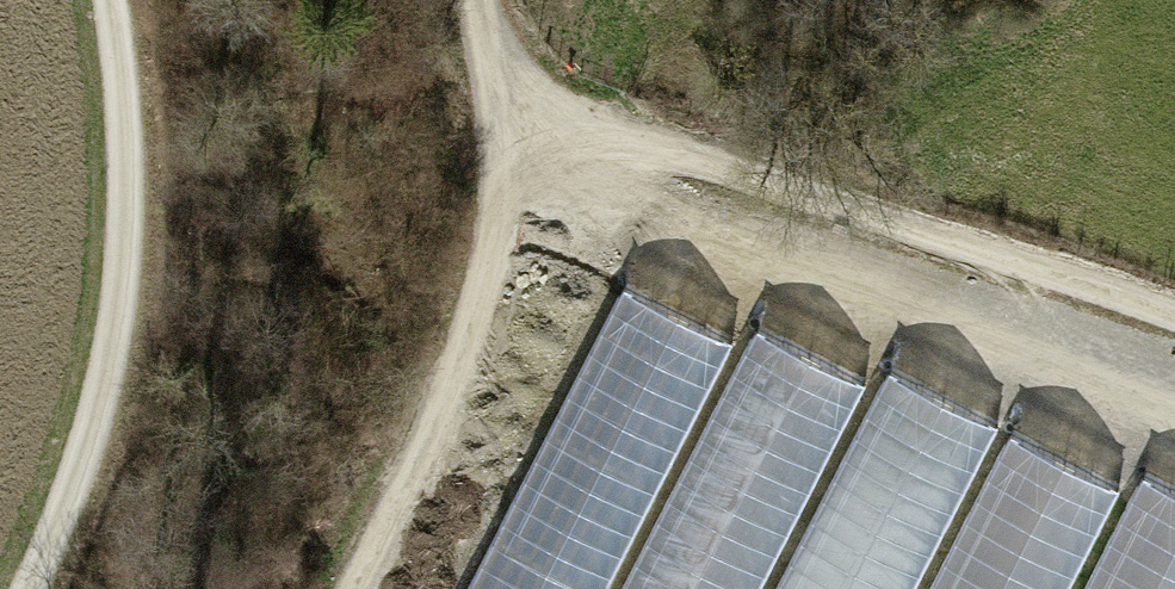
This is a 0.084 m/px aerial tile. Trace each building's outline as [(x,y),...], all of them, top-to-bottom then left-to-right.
[(474,588),(1174,588),(1174,498),(1141,480),(1130,501),(884,372),(872,393),(756,332),(743,357),(628,297),(474,588)]
